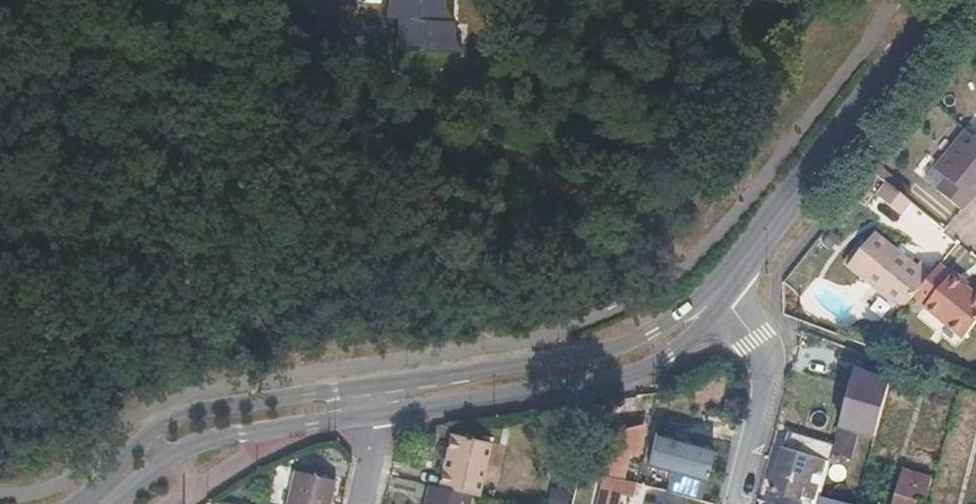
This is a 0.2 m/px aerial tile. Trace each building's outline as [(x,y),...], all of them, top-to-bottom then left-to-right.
[(393,18),(405,17),(444,14),(443,2),(443,0),(392,0),(393,18)] [(453,14),(443,2),(444,14),(453,14)] [(444,14),(405,17),(407,48),(460,45),(459,29),(458,14),(453,14),(444,14)] [(472,44),(459,29),(460,45),(472,44)] [(964,125),(932,164),(942,172),(933,184),(960,206),(974,188),(975,186),(975,135),(964,125)] [(885,177),(874,191),(898,210),(909,196),(885,177)] [(875,229),(850,261),(902,304),(915,288),(932,267),(922,259),(917,264),(875,229)] [(932,267),(915,288),(930,300),(928,303),(965,333),(975,321),(975,289),(966,281),(965,283),(951,272),(953,270),(940,258),(932,267)] [(953,270),(951,272),(965,283),(966,281),(969,278),(955,267),(953,270)] [(854,366),(848,386),(836,428),(851,433),(873,440),(889,381),(854,366)] [(639,425),(608,432),(604,450),(616,453),(631,457),(639,425)] [(486,441),(447,432),(435,485),(468,493),(474,494),(486,441)] [(831,445),(787,433),(782,449),(826,462),(829,452),(831,445)] [(664,454),(646,450),(641,468),(659,472),(655,488),(691,497),(697,499),(710,450),(668,439),(664,454)] [(782,449),(770,493),(799,502),(801,495),(813,498),(811,503),(814,503),(817,495),(818,495),(826,462),(782,449)] [(616,453),(604,450),(598,473),(610,476),(616,453)] [(288,468),(280,503),(324,503),(331,478),(288,468)] [(610,476),(598,473),(596,481),(602,483),(608,485),(610,476)] [(428,484),(423,503),(465,503),(468,493),(435,485),(428,484)] [(912,489),(901,486),(898,496),(909,499),(912,489)] [(594,488),(590,503),(609,503),(612,493),(600,490),(594,488)] [(898,496),(895,503),(919,503),(922,492),(912,489),(909,499),(898,496)] [(814,503),(849,503),(818,495),(817,495),(814,503)]
